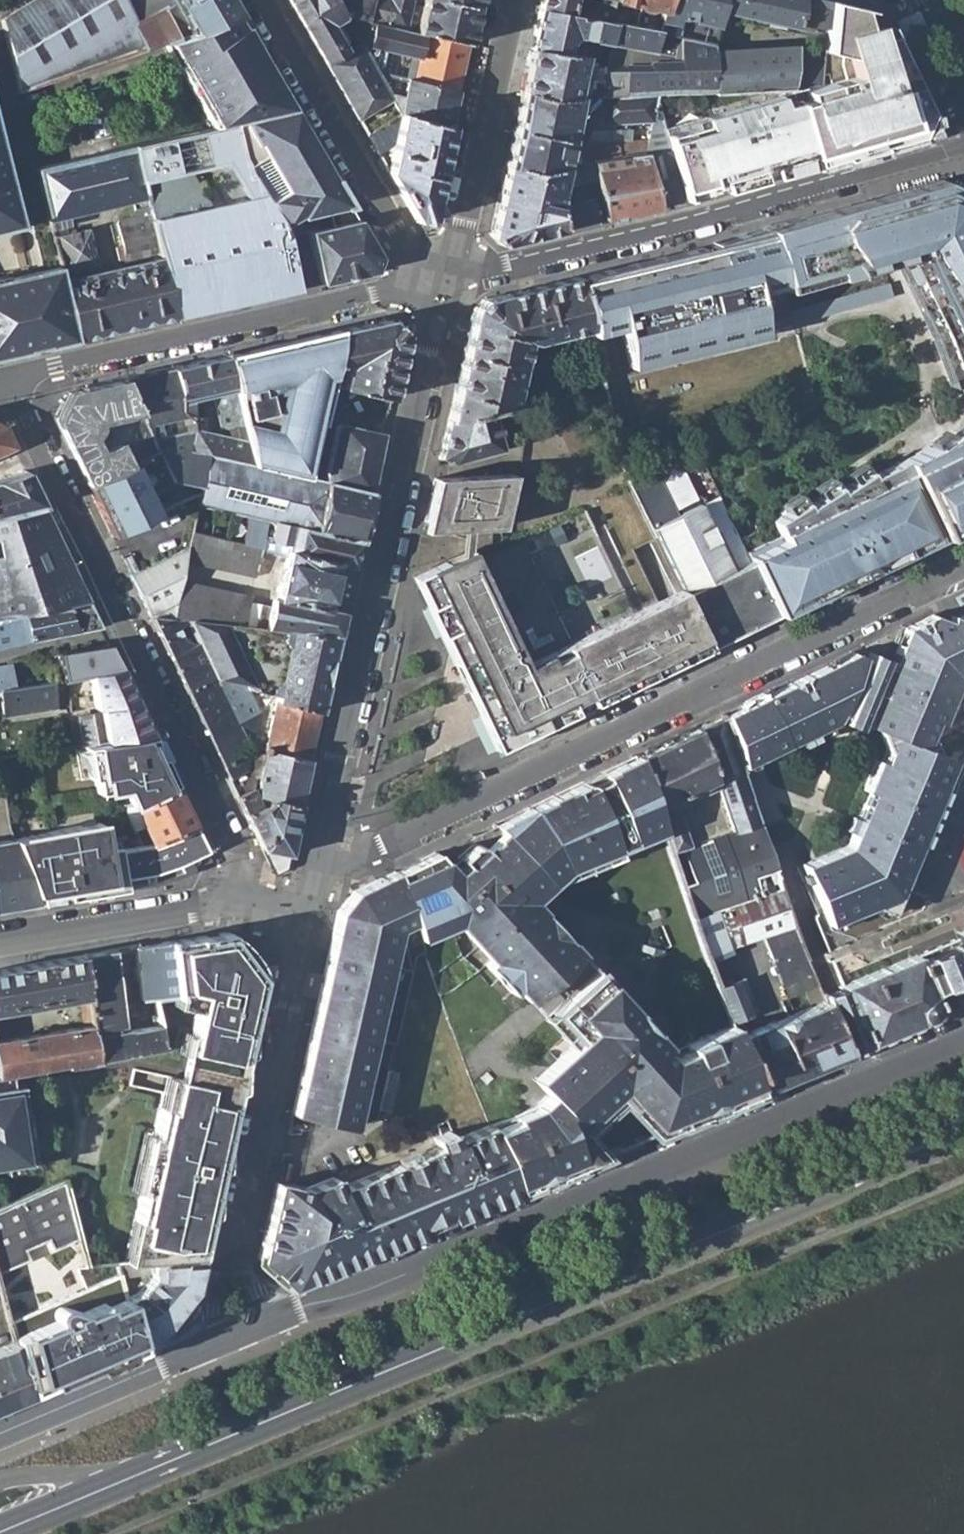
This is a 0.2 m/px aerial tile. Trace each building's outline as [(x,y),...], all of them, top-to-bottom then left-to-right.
[(2,18),(9,48),(19,90),(163,40),(176,36),(163,7),(134,19),(123,0),(32,0),(2,18)] [(134,19),(163,7),(178,1),(177,0),(123,0),(134,19)] [(178,1),(194,30),(234,16),(238,15),(229,0),(177,0),(178,1)] [(324,63),(346,50),(330,22),(342,14),(335,0),(291,0),(288,1),(324,63)] [(342,14),(368,20),(373,21),(379,22),(407,29),(415,30),(422,1),(415,0),(335,0),(342,14)] [(422,1),(415,30),(423,32),(467,43),(477,0),(422,0),(422,1)] [(538,8),(565,13),(574,15),(610,21),(614,0),(595,0),(594,6),(576,3),(577,0),(540,0),(538,8)] [(610,21),(657,29),(662,6),(664,0),(614,0),(610,21)] [(662,6),(657,29),(657,30),(674,34),(679,35),(711,42),(715,23),(716,15),(719,0),(664,0),(662,6)] [(662,127),(665,138),(667,148),(681,200),(811,163),(916,133),(926,110),(884,20),(879,22),(874,23),(870,9),(828,0),(825,35),(824,48),(821,84),(662,127)] [(716,15),(795,30),(825,35),(828,0),(719,0),(716,15)] [(163,7),(176,36),(194,30),(178,1),(163,7)] [(538,8),(529,48),(567,53),(568,40),(575,36),(606,41),(605,65),(605,67),(606,83),(606,93),(654,92),(713,90),(711,46),(711,42),(679,35),(674,34),(657,30),(657,29),(610,21),(574,15),(565,13),(538,8)] [(456,91),(467,43),(423,32),(415,30),(407,29),(379,22),(373,21),(342,14),(355,34),(360,42),(377,72),(412,80),(456,91)] [(286,96),(256,45),(244,24),(240,26),(234,16),(194,30),(176,36),(163,40),(213,127),(232,123),(289,110),(282,98),(286,96)] [(357,120),(392,99),(389,94),(377,72),(360,42),(346,50),(324,63),(357,120)] [(795,42),(711,46),(713,90),(791,87),(795,42)] [(529,48),(520,90),(573,94),(578,94),(590,94),(590,84),(576,83),(577,78),(590,80),(606,83),(605,67),(581,58),(582,55),(567,53),(529,48)] [(449,126),(456,91),(412,80),(406,79),(402,96),(389,94),(392,99),(399,114),(449,126)] [(606,93),(606,83),(590,80),(590,84),(590,94),(598,93),(606,93)] [(520,90),(504,163),(563,165),(577,163),(591,160),(644,152),(647,136),(629,138),(629,126),(588,126),(584,139),(575,139),(569,140),(576,110),(598,112),(598,93),(590,94),(578,94),(573,94),(520,90)] [(654,92),(606,93),(598,93),(598,112),(598,122),(650,120),(654,92)] [(658,204),(681,200),(667,148),(665,138),(662,127),(654,92),(650,120),(647,136),(644,152),(658,204)] [(379,256),(321,157),(294,164),(289,143),(310,139),(293,109),(289,110),(232,123),(240,155),(243,161),(261,151),(283,190),(266,199),(281,225),(291,219),(328,211),(331,226),(308,231),(320,283),(373,270),(379,256)] [(428,219),(449,126),(399,114),(366,135),(378,155),(390,148),(385,168),(415,221),(428,219)] [(213,127),(202,130),(135,145),(145,191),(148,204),(158,249),(159,255),(173,316),(295,288),(282,227),(281,225),(266,199),(243,161),(240,155),(232,123),(213,127)] [(294,164),(321,157),(310,139),(289,143),(294,164)] [(18,216),(0,140),(0,220),(18,216)] [(135,145),(37,167),(46,209),(48,214),(145,191),(135,145)] [(604,218),(658,204),(644,152),(591,160),(577,163),(581,182),(595,178),(604,218)] [(577,163),(563,165),(504,163),(496,201),(489,234),(497,243),(561,229),(556,202),(559,187),(581,182),(577,163)] [(767,228),(782,285),(784,292),(851,274),(886,264),(893,262),(952,384),(961,381),(963,387),(963,191),(963,189),(940,178),(874,197),(833,209),(767,228)] [(556,202),(561,229),(597,219),(591,193),(556,202)] [(158,249),(148,204),(133,207),(135,215),(117,219),(115,223),(120,245),(115,246),(117,259),(158,249)] [(58,257),(61,272),(95,264),(85,228),(66,232),(64,224),(50,226),(58,257)] [(587,328),(589,334),(617,328),(626,366),(763,333),(753,293),(782,285),(767,228),(752,232),(699,247),(573,276),(587,328)] [(76,338),(173,316),(159,255),(153,257),(153,262),(70,281),(69,276),(62,278),(76,338)] [(76,338),(62,278),(61,272),(58,257),(0,270),(0,355),(76,338)] [(472,308),(447,418),(494,406),(509,402),(516,400),(529,339),(535,341),(587,328),(573,276),(482,298),(472,308)] [(791,308),(795,322),(895,294),(891,280),(791,308)] [(380,320),(338,330),(331,361),(341,363),(346,364),(342,387),(389,397),(403,334),(388,319),(380,320)] [(245,440),(250,465),(303,476),(315,421),(318,422),(327,384),(331,361),(338,330),(227,355),(242,426),(245,440)] [(220,431),(242,426),(227,355),(172,367),(177,402),(189,400),(189,399),(211,393),(220,431)] [(336,386),(341,363),(331,361),(327,384),(336,386)] [(171,480),(199,486),(206,454),(188,451),(191,428),(192,428),(189,400),(177,402),(172,367),(148,373),(124,378),(156,449),(171,480)] [(54,418),(85,484),(156,449),(124,378),(67,391),(54,418)] [(439,456),(451,462),(505,448),(497,417),(512,413),(509,402),(494,406),(447,418),(439,456)] [(12,445),(3,425),(0,424),(0,450),(12,445)] [(323,480),(368,491),(381,434),(335,424),(323,480)] [(903,456),(850,481),(849,479),(837,487),(835,483),(804,503),(802,499),(771,519),(780,538),(747,553),(750,560),(757,576),(775,614),(930,539),(940,534),(963,523),(963,427),(903,456)] [(206,454),(250,465),(245,440),(192,428),(191,428),(188,451),(206,454)] [(110,535),(151,515),(198,491),(199,486),(171,480),(156,449),(85,484),(110,535)] [(206,454),(199,486),(198,491),(195,504),(265,519),(273,521),(358,539),(368,491),(323,480),(303,476),(250,465),(206,454)] [(626,478),(649,528),(679,589),(682,593),(703,637),(708,647),(724,639),(775,614),(757,576),(750,560),(747,553),(720,494),(703,502),(681,456),(657,465),(626,478)] [(41,504),(24,469),(0,476),(0,514),(41,504)] [(512,473),(434,476),(423,530),(500,527),(512,473)] [(24,613),(86,600),(41,504),(0,514),(0,618),(24,613)] [(273,521),(265,519),(259,546),(259,549),(286,555),(287,550),(295,552),(336,562),(352,566),(358,539),(273,521)] [(190,530),(186,547),(183,560),(254,576),(259,549),(259,546),(190,530)] [(429,568),(412,575),(494,749),(708,647),(703,637),(682,593),(679,589),(572,640),(523,538),(509,545),(477,559),(472,547),(429,568)] [(149,617),(171,617),(179,579),(183,560),(186,547),(136,570),(128,553),(121,557),(149,617)] [(325,610),(336,562),(295,552),(287,550),(286,555),(276,599),(325,610)] [(249,595),(179,579),(171,617),(184,619),(244,625),(245,618),(249,595)] [(98,625),(86,600),(24,613),(29,640),(98,625)] [(955,613),(959,622),(963,635),(963,608),(955,613)] [(857,820),(853,819),(846,832),(851,834),(845,847),(805,864),(801,866),(821,912),(813,916),(812,919),(828,957),(840,986),(821,993),(824,1000),(846,1054),(856,1049),(866,1045),(918,1023),(928,1019),(932,1017),(935,1015),(937,1012),(939,1009),(939,1006),(939,1003),(938,1000),(937,998),(934,989),(940,986),(947,990),(960,984),(963,977),(963,976),(963,635),(959,622),(955,613),(949,612),(949,618),(934,611),(903,626),(893,653),(887,650),(871,644),(744,703),(734,708),(722,714),(739,766),(751,760),(766,753),(833,722),(836,713),(842,716),(840,722),(857,728),(860,721),(879,728),(888,750),(882,763),(878,761),(865,792),(869,794),(857,820)] [(29,640),(24,613),(0,618),(0,647),(29,640)] [(149,617),(185,691),(213,677),(184,619),(171,617),(149,617)] [(336,636),(284,630),(244,625),(184,619),(213,677),(234,683),(246,686),(254,689),(278,695),(276,700),(319,712),(336,636)] [(61,680),(88,675),(119,668),(107,644),(57,652),(61,680)] [(13,688),(9,664),(0,666),(0,690),(13,688)] [(106,741),(121,738),(150,734),(119,668),(88,675),(95,707),(101,706),(101,711),(76,716),(80,744),(83,744),(106,741)] [(185,691),(208,739),(237,726),(239,732),(246,728),(242,718),(257,712),(252,700),(243,703),(239,696),(234,683),(213,677),(185,691)] [(13,688),(0,690),(0,697),(3,715),(55,707),(51,682),(13,688)] [(234,683),(239,696),(249,692),(246,686),(234,683)] [(276,700),(278,695),(254,689),(258,701),(274,705),(275,700),(276,700)] [(239,696),(243,703),(252,700),(249,692),(239,696)] [(309,760),(319,712),(276,700),(275,700),(274,705),(265,748),(309,760)] [(257,712),(242,718),(246,728),(255,725),(257,712)] [(722,714),(692,728),(701,752),(711,777),(713,785),(727,830),(757,820),(739,766),(722,714)] [(239,732),(249,750),(250,745),(255,725),(246,728),(239,732)] [(208,739),(226,778),(245,770),(246,765),(249,750),(239,732),(237,726),(208,739)] [(692,728),(636,755),(654,806),(655,811),(660,824),(666,842),(669,850),(680,846),(692,880),(680,884),(691,917),(706,960),(729,952),(728,947),(764,934),(792,924),(779,887),(772,867),(757,820),(727,830),(701,752),(692,728)] [(106,741),(83,744),(88,777),(92,776),(94,791),(122,788),(130,804),(133,803),(135,802),(174,783),(162,759),(155,761),(150,734),(121,738),(106,741)] [(303,786),(309,760),(265,748),(259,776),(257,794),(299,805),(303,786)] [(489,840),(481,848),(477,843),(475,842),(473,843),(458,857),(464,864),(455,873),(442,858),(436,851),(394,871),(397,878),(412,922),(419,941),(448,927),(457,923),(488,958),(483,963),(509,991),(514,986),(527,1000),(580,952),(530,899),(539,892),(549,885),(618,853),(614,844),(626,839),(660,824),(654,806),(636,755),(599,773),(586,779),(527,807),(491,824),(498,832),(489,840)] [(226,778),(235,796),(253,787),(255,780),(252,764),(246,765),(245,770),(226,778)] [(135,802),(133,803),(144,824),(145,825),(154,843),(193,824),(174,783),(135,802)] [(37,903),(33,894),(11,839),(6,827),(0,784),(0,909),(37,903)] [(288,855),(299,805),(257,794),(256,793),(253,787),(235,796),(261,849),(288,855)] [(133,830),(145,825),(144,824),(133,803),(130,804),(124,805),(125,815),(133,830)] [(98,822),(11,839),(33,894),(65,889),(66,898),(123,888),(122,879),(152,874),(154,883),(163,880),(183,872),(179,863),(188,859),(206,849),(193,824),(154,843),(116,850),(115,845),(103,847),(98,822)] [(288,855),(261,849),(273,874),(285,868),(288,855)] [(188,859),(179,863),(183,872),(192,868),(188,859)] [(337,911),(291,1115),(354,1131),(364,1125),(376,1119),(378,1107),(387,1067),(394,1039),(413,955),(424,952),(419,941),(412,922),(397,878),(394,871),(352,891),(337,911)] [(122,879),(123,888),(154,883),(152,874),(122,879)] [(33,894),(37,903),(66,898),(65,889),(33,894)] [(817,985),(792,924),(764,934),(788,997),(803,991),(817,985)] [(448,927),(419,941),(424,952),(430,974),(436,996),(451,990),(475,972),(456,954),(448,927)] [(246,947),(228,932),(187,939),(164,942),(172,996),(170,1005),(195,1011),(185,1051),(178,1079),(176,1078),(166,1076),(162,1092),(154,1131),(147,1130),(133,1195),(139,1196),(125,1263),(152,1262),(199,1260),(263,968),(246,947)] [(141,1000),(155,998),(172,996),(164,942),(134,947),(135,955),(141,1000)] [(110,952),(79,957),(86,997),(90,1025),(92,1036),(95,1060),(163,1049),(159,1026),(123,1031),(110,952)] [(0,970),(0,1013),(86,997),(79,957),(0,970)] [(604,981),(596,972),(550,1015),(545,1019),(568,1045),(530,1079),(544,1097),(535,1109),(524,1114),(488,1128),(512,1183),(515,1191),(599,1157),(576,1132),(614,1097),(650,1135),(758,1090),(755,1082),(737,1036),(733,1027),(681,1048),(675,1050),(668,1053),(604,981)] [(742,978),(717,988),(730,1021),(756,1011),(761,1009),(747,976),(742,978)] [(817,985),(803,991),(810,1006),(824,1000),(821,993),(817,985)] [(758,1090),(846,1054),(824,1000),(810,1006),(787,1015),(737,1036),(755,1082),(758,1090)] [(90,1025),(0,1040),(0,1075),(12,1073),(95,1060),(92,1036),(90,1025)] [(401,1071),(387,1067),(378,1107),(391,1109),(401,1071)] [(12,1073),(0,1075),(0,1166),(3,1173),(29,1169),(33,1161),(21,1084),(14,1086),(13,1079),(12,1073)] [(287,1283),(515,1191),(512,1183),(488,1128),(450,1143),(447,1135),(432,1141),(436,1150),(335,1190),(330,1179),(306,1188),(276,1181),(257,1257),(287,1283)] [(140,1346),(138,1340),(126,1297),(121,1276),(120,1273),(118,1263),(86,1264),(80,1239),(64,1179),(0,1207),(0,1292),(8,1322),(12,1337),(13,1342),(25,1386),(27,1394),(49,1385),(140,1346)] [(193,1288),(199,1260),(152,1262),(152,1274),(136,1291),(126,1297),(138,1340),(140,1346),(149,1342),(193,1288)] [(152,1274),(152,1262),(125,1263),(118,1263),(120,1273),(121,1276),(152,1274)] [(27,1394),(25,1386),(13,1342),(0,1348),(0,1406),(27,1394)]
